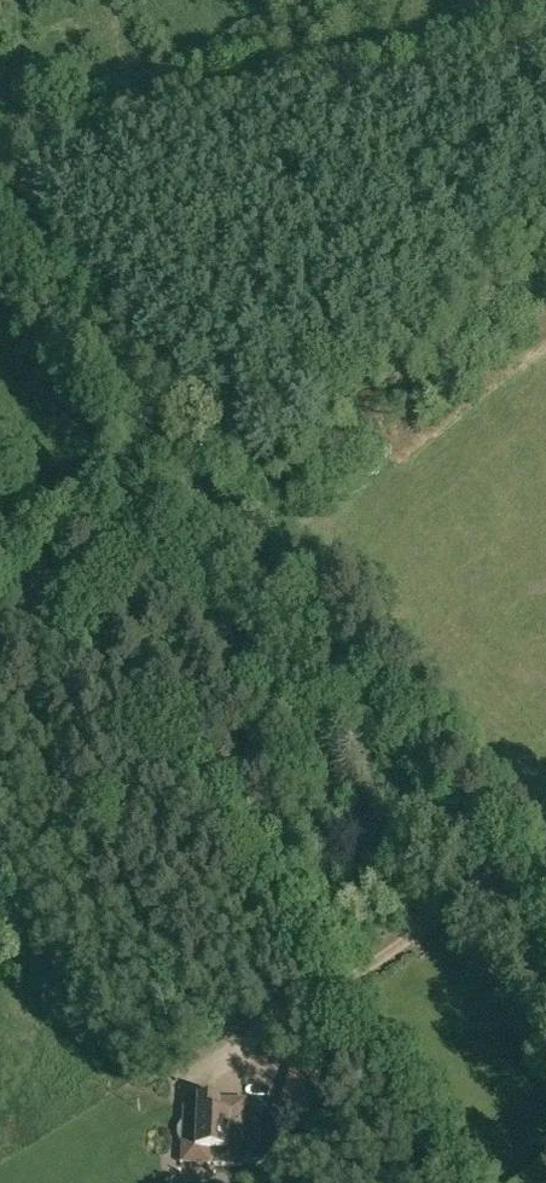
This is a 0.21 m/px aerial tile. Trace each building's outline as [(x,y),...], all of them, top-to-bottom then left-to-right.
[(320,1072),(297,1066),(286,1109),(309,1115),(320,1072)] [(182,1142),(182,1150),(215,1150),(215,1165),(244,1165),(244,1160),(263,1161),(257,1165),(258,1166),(262,1163),(265,1161),(268,1158),(272,1152),(275,1145),(277,1139),(277,1132),(277,1127),(277,1123),(274,1117),(272,1112),(269,1108),(264,1103),(260,1099),(259,1100),(262,1102),(266,1107),(246,1106),(246,1099),(199,1098),(198,1107),(184,1107),(183,1122),(180,1126),(179,1130),(179,1134),(180,1138),(182,1142)]
